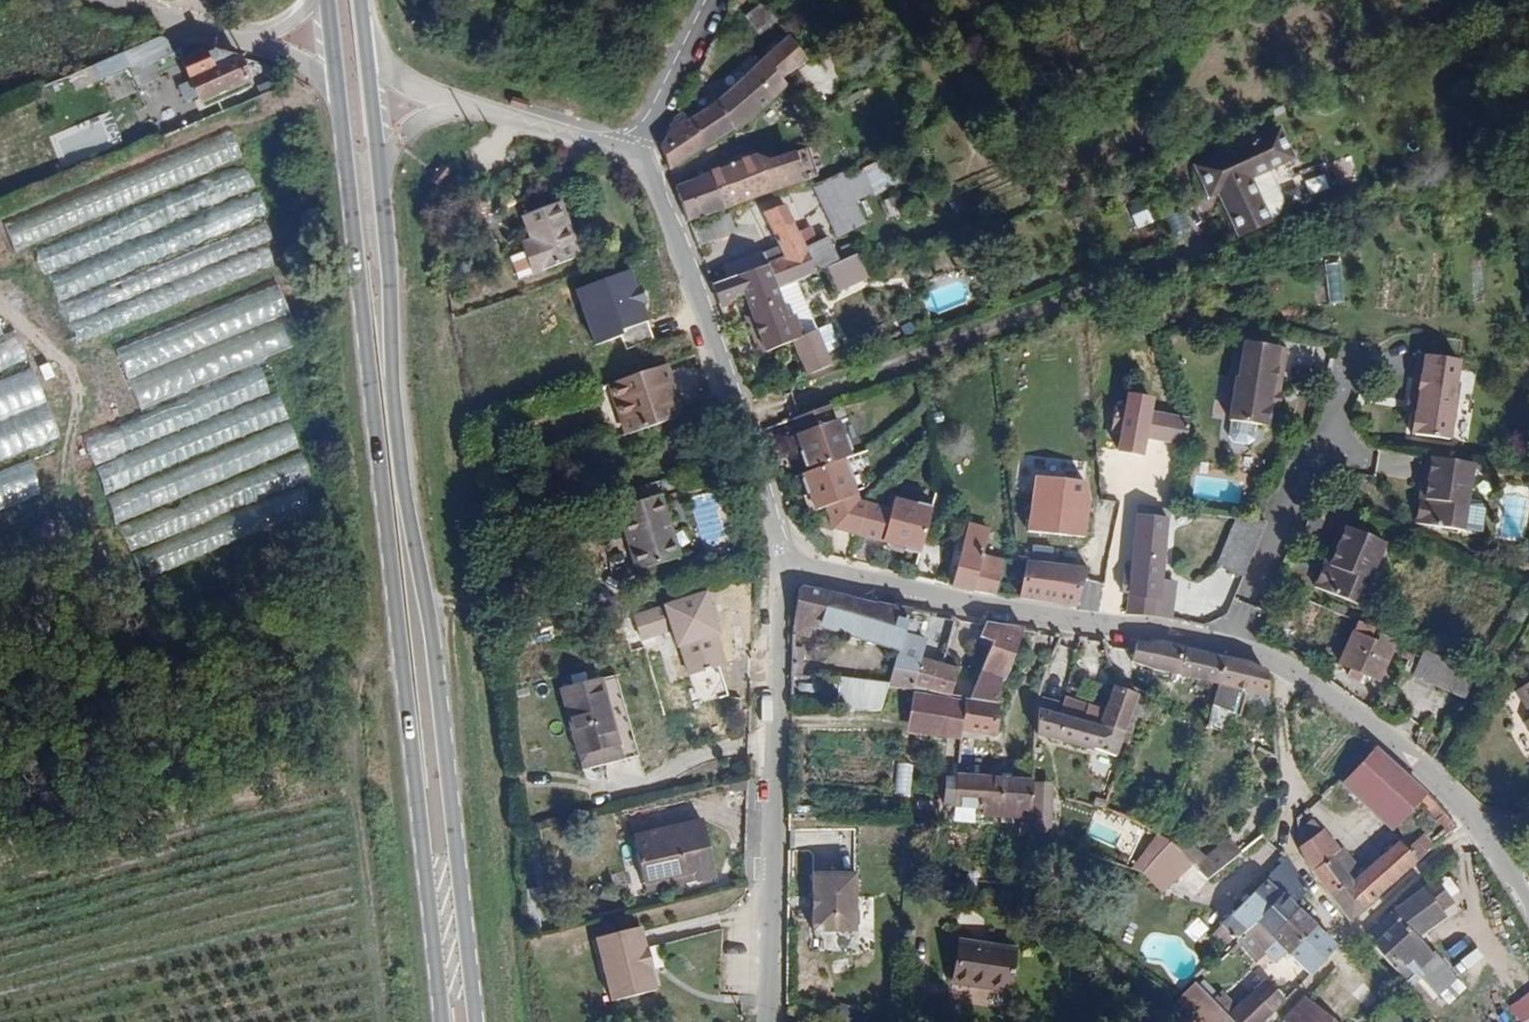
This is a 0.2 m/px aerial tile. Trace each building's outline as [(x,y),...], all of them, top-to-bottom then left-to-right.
[(761,34),(780,19),(766,0),(747,15),(761,34)] [(178,53),(170,34),(131,50),(140,69),(178,53)] [(696,113),(679,104),(659,144),(672,172),(769,109),(792,85),(810,63),(792,39),(696,113)] [(248,54),(204,42),(189,50),(211,98),(260,79),(248,54)] [(260,79),(211,98),(215,107),(264,87),(260,79)] [(1273,215),(1256,172),(1294,157),(1281,127),(1197,161),(1210,192),(1219,189),(1236,231),(1273,215)] [(51,274),(77,341),(283,262),(235,135),(6,223),(17,252),(34,246),(46,276),(51,274)] [(757,152),(739,159),(752,198),(815,173),(803,144),(761,162),(757,152)] [(739,159),(676,186),(689,225),(752,198),(739,159)] [(884,159),(865,167),(878,193),(896,185),(884,159)] [(450,170),(441,163),(429,179),(438,186),(450,170)] [(868,225),(858,201),(875,193),(862,165),(814,186),(837,238),(868,225)] [(1323,165),(1304,173),(1313,195),(1332,188),(1323,165)] [(897,196),(883,201),(889,217),(902,212),(897,196)] [(580,254),(560,200),(523,214),(531,235),(535,244),(522,249),(508,254),(516,278),(580,254)] [(1148,201),(1132,206),(1139,228),(1155,223),(1148,201)] [(778,289),(819,270),(793,202),(771,212),(784,249),(766,257),(778,289)] [(535,244),(531,235),(519,239),(522,249),(535,244)] [(867,279),(858,255),(819,270),(828,294),(867,279)] [(766,257),(711,281),(720,308),(741,298),(763,348),(796,337),(778,289),(766,257)] [(1329,304),(1344,303),(1342,262),(1327,263),(1329,304)] [(285,289),(118,340),(142,417),(91,432),(134,573),(313,519),(302,483),(313,480),(304,450),(300,451),(273,359),(303,350),(285,289)] [(64,448),(36,367),(31,368),(18,330),(2,335),(0,328),(0,470),(64,448)] [(811,376),(835,366),(820,328),(796,337),(811,376)] [(1284,346),(1243,339),(1237,375),(1229,420),(1231,420),(1228,436),(1233,443),(1250,444),(1255,440),(1257,424),(1270,427),(1280,373),(1284,346)] [(1449,394),(1456,359),(1415,350),(1403,409),(1412,411),(1407,433),(1444,440),(1453,394),(1449,394)] [(660,359),(604,377),(623,431),(678,412),(660,359)] [(1149,438),(1186,445),(1190,418),(1153,411),(1156,397),(1128,392),(1124,413),(1115,411),(1111,431),(1121,433),(1118,449),(1146,454),(1149,438)] [(832,415),(827,401),(793,412),(798,428),(795,429),(800,446),(797,447),(802,462),(805,461),(808,469),(846,457),(844,453),(848,451),(847,447),(850,446),(844,431),(841,432),(835,414),(832,415)] [(800,446),(795,429),(789,431),(794,448),(797,447),(800,446)] [(824,505),(830,525),(855,532),(864,500),(856,498),(849,475),(852,474),(846,457),(808,469),(801,472),(802,475),(799,476),(804,492),(807,491),(813,508),(824,505)] [(1460,529),(1468,463),(1425,458),(1420,497),(1415,497),(1412,523),(1460,529)] [(1094,481),(1036,474),(1029,531),(1087,538),(1094,481)] [(682,553),(665,490),(621,502),(639,565),(682,553)] [(807,491),(804,492),(800,492),(805,508),(813,508),(807,491)] [(890,507),(864,500),(855,532),(883,539),(904,545),(904,547),(919,551),(932,504),(917,500),(917,502),(893,495),(890,507)] [(1125,613),(1174,618),(1177,581),(1166,580),(1169,516),(1135,513),(1125,613)] [(1243,576),(1263,529),(1235,517),(1216,565),(1243,576)] [(976,586),(997,590),(1004,560),(985,555),(990,528),(970,524),(954,582),(976,586)] [(1387,541),(1348,524),(1331,563),(1326,561),(1315,586),(1359,605),(1387,541)] [(1075,606),(1090,566),(1030,556),(1020,596),(1075,606)] [(910,609),(802,588),(795,621),(795,637),(809,642),(813,631),(821,634),(823,629),(900,650),(904,632),(910,609)] [(723,636),(708,590),(665,604),(678,647),(681,647),(690,674),(718,665),(726,662),(719,636),(723,636)] [(1024,627),(987,621),(980,637),(994,643),(977,684),(957,679),(952,694),(968,699),(1003,704),(1005,680),(1016,654),(1024,627)] [(900,650),(889,683),(915,688),(923,657),(928,639),(904,632),(900,650)] [(1350,636),(1338,661),(1383,682),(1399,648),(1369,634),(1365,643),(1350,636)] [(1220,685),(1227,655),(1161,638),(1160,642),(1138,638),(1134,661),(1220,685)] [(1434,669),(1440,655),(1407,641),(1401,655),(1434,669)] [(1268,668),(1227,655),(1220,685),(1208,724),(1224,728),(1228,713),(1241,716),(1247,694),(1270,699),(1268,668)] [(957,679),(961,668),(923,657),(915,688),(952,694),(957,679)] [(728,694),(718,665),(690,674),(699,704),(728,694)] [(581,769),(639,756),(612,669),(584,677),(581,666),(567,670),(570,681),(557,684),(581,769)] [(889,683),(840,678),(833,711),(880,712),(889,683)] [(1518,686),(1528,705),(1528,680),(1518,686)] [(1106,709),(1101,724),(1061,713),(1039,708),(1039,734),(1117,758),(1127,731),(1141,694),(1114,684),(1106,709)] [(968,701),(915,692),(908,732),(961,739),(963,730),(968,701)] [(1106,709),(1065,696),(1061,713),(1101,724),(1106,709)] [(997,738),(1003,704),(968,699),(968,701),(963,730),(997,738)] [(1429,790),(1378,746),(1342,783),(1393,831),(1423,801),(1421,798),(1429,790)] [(1034,775),(958,767),(955,796),(1031,805),(1034,775)] [(944,795),(955,796),(957,776),(946,775),(944,795)] [(1052,784),(1040,783),(1038,814),(1050,815),(1052,784)] [(1456,823),(1429,790),(1421,798),(1423,801),(1447,830),(1456,823)] [(629,834),(644,891),(716,875),(703,817),(629,834)] [(1298,847),(1325,828),(1312,817),(1299,826),(1298,847)] [(1315,873),(1342,845),(1326,824),(1325,828),(1298,847),(1315,873)] [(1189,858),(1157,833),(1132,867),(1162,893),(1189,858)] [(1408,847),(1418,860),(1433,845),(1423,834),(1408,847)] [(1342,845),(1315,873),(1354,921),(1418,860),(1408,847),(1400,839),(1354,879),(1346,871),(1357,861),(1345,844),(1342,845)] [(1229,840),(1198,863),(1208,877),(1239,853),(1229,840)] [(1284,856),(1266,874),(1292,900),(1306,889),(1284,856)] [(859,933),(857,870),(814,870),(813,932),(859,933)] [(1270,930),(1274,934),(1298,907),(1292,900),(1266,874),(1212,929),(1230,947),(1237,942),(1260,919),(1270,930)] [(1428,890),(1424,886),(1385,919),(1388,923),(1370,939),(1404,978),(1415,968),(1439,996),(1461,978),(1425,937),(1448,916),(1445,912),(1456,902),(1438,882),(1428,890)] [(1298,907),(1274,934),(1289,947),(1313,921),(1298,907)] [(1196,941),(1210,929),(1200,917),(1185,929),(1196,941)] [(1260,919),(1237,942),(1248,952),(1270,930),(1260,919)] [(1336,945),(1313,921),(1289,947),(1313,973),(1336,945)] [(648,947),(643,926),(597,937),(612,1001),(659,990),(653,967),(661,965),(656,945),(648,947)] [(1019,946),(960,938),(953,985),(1012,994),(1019,946)] [(1464,976),(1486,958),(1478,949),(1457,967),(1464,976)] [(1266,977),(1249,994),(1268,1012),(1284,996),(1266,977)] [(1175,998),(1196,1021),(1258,1021),(1268,1012),(1249,994),(1239,1004),(1226,1017),(1214,1003),(1195,981),(1175,998)] [(1239,1004),(1227,991),(1214,1003),(1226,1017),(1239,1004)] [(1282,1017),(1288,1021),(1339,1021),(1303,992),(1286,1012),(1282,1017)] [(1509,1007),(1521,1021),(1528,1021),(1528,993),(1509,1007)]
